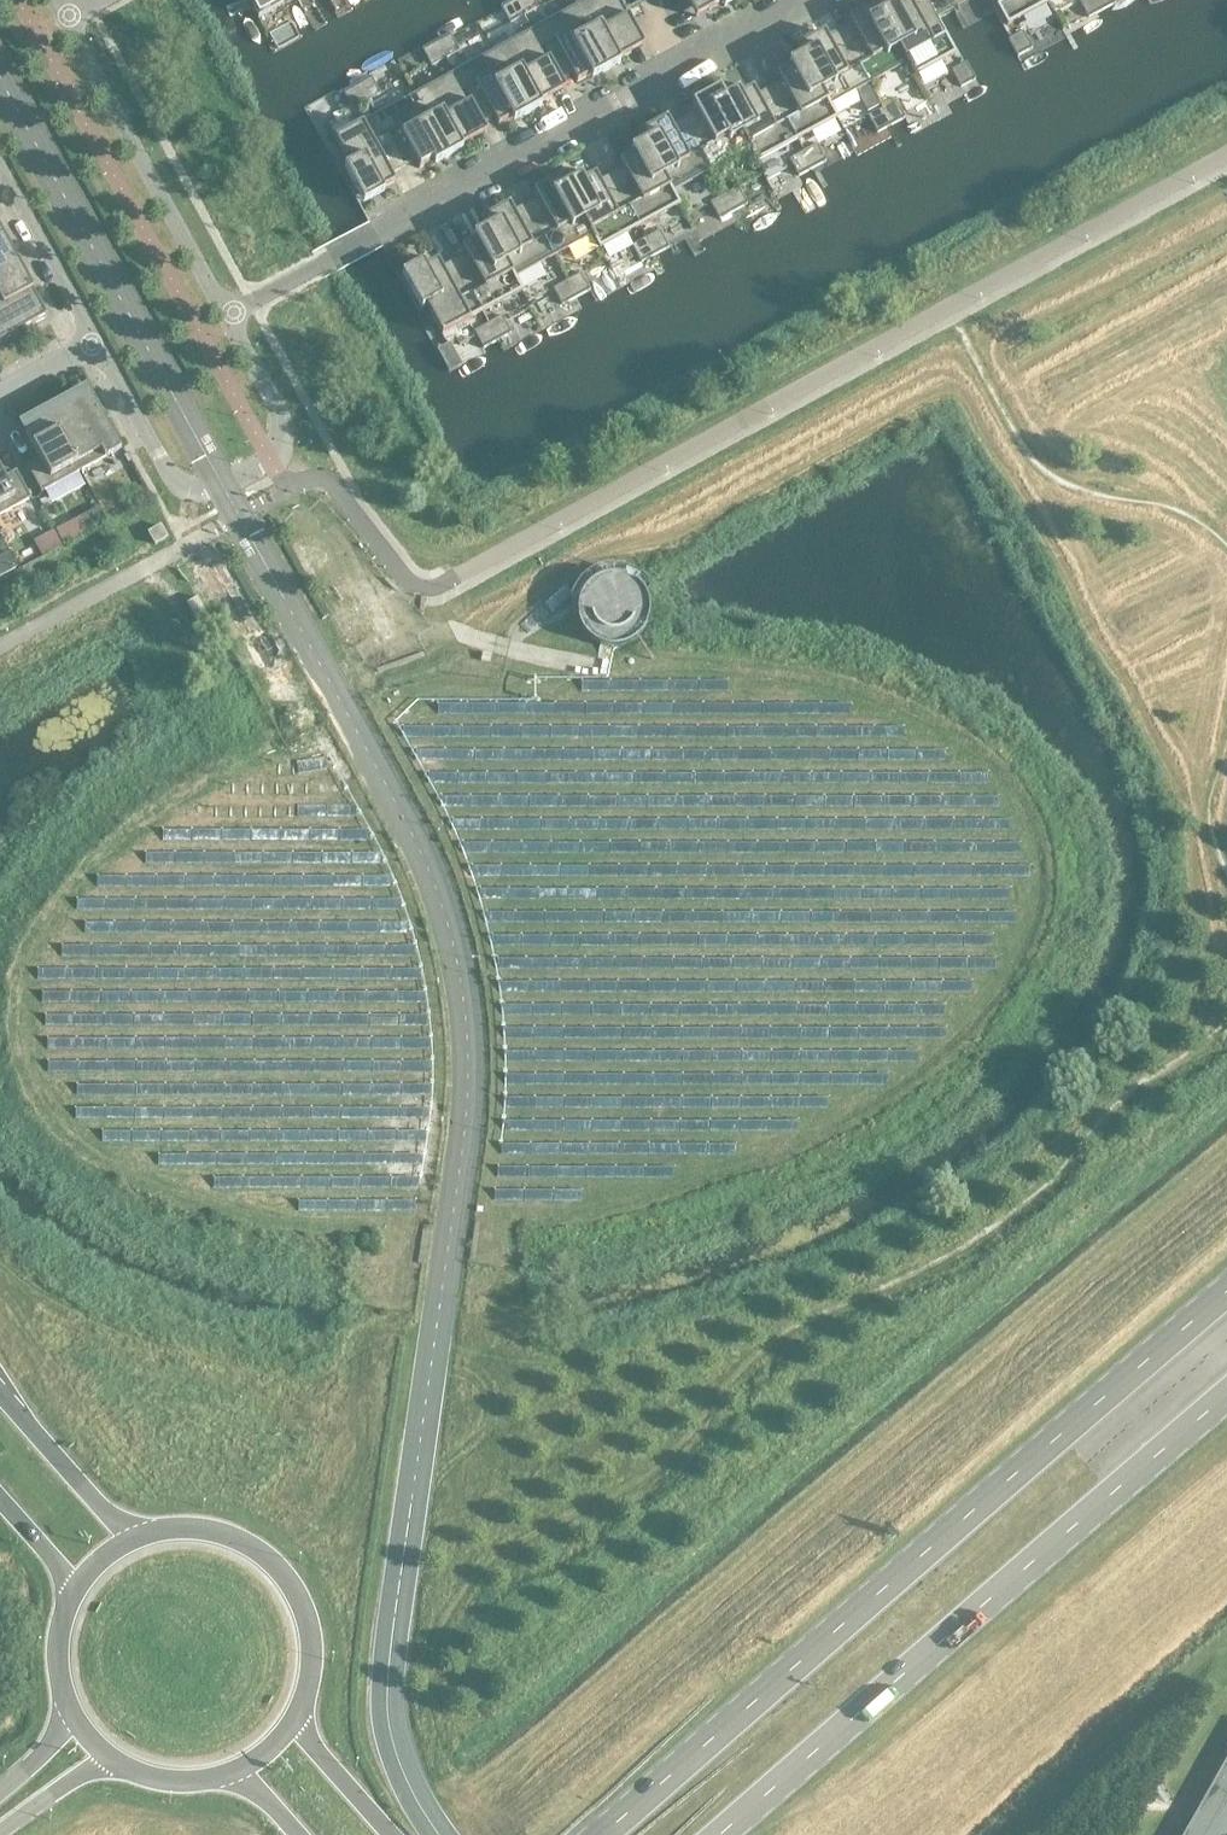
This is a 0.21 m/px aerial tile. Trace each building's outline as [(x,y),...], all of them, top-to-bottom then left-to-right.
[(280,0),(246,0),(256,20),(283,5),(280,0)] [(514,0),(502,7),(501,5),(500,6),(509,23),(523,15),(514,0)] [(523,15),(536,8),(532,0),(514,0),(523,15)] [(570,9),(604,72),(618,64),(616,60),(643,46),(618,0),(586,0),(570,9)] [(694,17),(721,3),(723,7),(735,0),(685,0),(694,17)] [(1006,26),(1047,3),(1045,0),(992,0),(1006,26)] [(1095,0),(1078,0),(1077,0),(1087,17),(1088,16),(1087,15),(1100,8),(1095,0)] [(1100,8),(1112,2),(1113,3),(1114,2),(1113,0),(1095,0),(1100,8)] [(908,2),(896,9),(894,5),(880,12),(882,16),(881,17),(907,63),(906,63),(913,76),(954,54),(938,24),(925,31),(908,2)] [(875,3),(874,4),(869,7),(869,6),(868,7),(870,9),(864,12),(863,10),(847,18),(863,48),(851,55),(867,84),(906,63),(907,63),(881,17),(882,16),(880,12),(875,3)] [(604,72),(570,9),(531,30),(551,67),(552,67),(548,59),(559,53),(575,83),(588,75),(591,79),(604,72)] [(563,89),(551,67),(531,30),(491,52),(526,115),(540,107),(538,103),(563,89)] [(1021,31),(1009,38),(1007,39),(1016,56),(1018,55),(1017,54),(1028,47),(1029,49),(1030,48),(1021,31)] [(839,61),(822,32),(795,47),(800,56),(802,60),(803,60),(828,106),(829,105),(867,84),(851,55),(839,61)] [(448,36),(435,43),(444,58),(458,51),(448,34),(447,35),(448,36)] [(444,58),(435,43),(423,50),(422,48),(421,49),(430,66),(444,58)] [(526,115),(491,52),(452,73),(472,110),(473,110),(469,102),(480,96),(497,126),(510,118),(512,122),(526,115)] [(802,60),(800,56),(786,64),(788,68),(776,75),(792,104),(779,111),(796,140),(836,118),(829,105),(828,106),(803,60),(802,60)] [(965,62),(963,63),(950,70),(960,87),(961,86),(960,85),(972,78),(972,80),(974,79),(965,62)] [(484,132),(472,110),(452,73),(413,95),(447,158),(461,150),(459,146),(484,132)] [(369,79),(357,86),(365,101),(379,94),(370,77),(368,78),(369,79)] [(365,101),(357,86),(344,93),(343,91),(342,92),(351,109),(365,101)] [(751,88),(738,95),(736,91),(723,99),(725,102),(724,103),(749,149),(748,149),(755,163),(796,140),(779,111),(767,118),(751,88)] [(718,89),(717,90),(711,93),(712,96),(707,98),(705,96),(690,104),(706,134),(693,141),(710,170),(748,149),(749,149),(724,103),(725,102),(723,99),(718,89)] [(447,158),(413,95),(373,116),(389,146),(402,139),(418,169),(431,161),(433,165),(447,158)] [(894,101),(880,108),(889,124),(901,117),(902,118),(903,118),(894,101)] [(889,124),(880,108),(866,116),(876,133),(877,132),(876,130),(889,124)] [(389,146),(373,116),(334,137),(329,126),(327,127),(349,168),(345,170),(344,168),(342,169),(361,204),(382,193),(380,189),(393,182),(377,153),(389,146)] [(649,127),(650,129),(645,132),(644,129),(643,130),(637,133),(642,143),(644,146),(645,146),(670,192),(671,191),(710,170),(693,141),(681,148),(665,118),(649,126),(649,127)] [(644,146),(642,143),(629,150),(631,154),(618,161),(634,190),(622,197),(638,227),(678,205),(671,191),(670,192),(645,146),(644,146)] [(815,144),(801,151),(810,167),(822,160),(823,161),(824,161),(815,144)] [(810,167),(801,151),(788,159),(797,176),(798,175),(798,173),(810,167)] [(593,174),(581,181),(579,177),(565,185),(567,188),(566,189),(592,235),(591,236),(598,249),(638,227),(622,197),(610,204),(593,174)] [(560,175),(559,176),(554,179),(553,179),(555,182),(549,184),(548,182),(547,182),(548,182),(532,191),(548,220),(536,227),(552,257),(591,236),(592,235),(566,189),(567,188),(565,185),(560,175)] [(736,187),(723,194),(731,210),(743,203),(744,204),(746,204),(736,187)] [(731,210),(723,194),(709,202),(718,219),(720,218),(719,216),(731,210)] [(491,213),(492,213),(493,215),(488,218),(486,215),(486,216),(480,219),(485,229),(487,233),(488,232),(513,278),(514,278),(552,257),(536,227),(524,234),(507,204),(492,213),(492,212),(491,213)] [(487,233),(485,229),(471,236),(473,240),(461,247),(477,276),(464,283),(481,313),(521,291),(514,278),(513,278),(488,232),(487,233)] [(658,230),(644,237),(652,253),(665,246),(666,248),(667,247),(658,230)] [(652,253),(644,237),(630,245),(639,262),(641,261),(640,260),(652,253)] [(3,240),(0,242),(0,275),(17,265),(3,240)] [(436,260),(423,267),(421,264),(400,275),(420,311),(421,310),(420,308),(424,305),(446,346),(448,345),(442,334),(481,313),(464,283),(452,290),(436,260)] [(17,265),(0,275),(0,308),(31,291),(17,265)] [(579,273),(565,280),(574,296),(586,289),(587,291),(588,290),(579,273)] [(574,296),(565,280),(551,288),(561,305),(562,304),(561,303),(574,296)] [(31,291),(0,308),(0,342),(45,317),(31,291)] [(500,316),(486,323),(495,339),(507,332),(508,334),(509,333),(500,316)] [(495,339),(486,323),(473,331),(482,348),(483,347),(483,346),(495,339)] [(88,395),(49,416),(79,472),(119,450),(118,449),(88,395)] [(79,472),(49,416),(21,431),(22,432),(23,431),(37,459),(25,465),(40,493),(79,472)] [(30,499),(15,471),(2,478),(0,474),(0,515),(30,499)] [(59,527),(59,528),(68,543),(87,533),(79,518),(79,517),(59,527)] [(147,533),(154,545),(166,538),(159,526),(147,533)] [(62,546),(53,530),(35,540),(44,556),(62,546)] [(10,570),(2,556),(0,557),(0,575),(10,570)] [(633,584),(637,579),(633,577),(630,574),(626,573),(622,571),(617,570),(613,570),(609,570),(604,570),(600,571),(596,572),(592,573),(588,575),(584,578),(580,580),(577,583),(574,587),(572,590),(570,594),(568,598),(569,605),(569,604),(569,603),(569,602),(570,602),(570,601),(570,600),(571,599),(571,598),(577,600),(576,603),(576,607),(575,610),(575,614),(576,617),(576,621),(577,624),(579,628),(581,631),(583,634),(585,636),(587,639),(590,641),(593,643),(596,645),(600,646),(603,647),(607,647),(610,648),(614,648),(617,647),(621,646),(624,645),(627,644),(630,642),(633,640),(636,637),(638,635),(641,632),(642,629),(644,626),(645,622),(646,619),(646,615),(647,612),(646,608),(646,605),(645,601),(644,598),(642,595),(640,592),(638,589),(636,586),(633,584)] [(1209,1792),(1205,1796),(1203,1798),(1201,1801),(1198,1805),(1193,1812),(1189,1817),(1185,1825),(1182,1832),(1181,1834),(1226,1834),(1226,1761),(1209,1792)]
